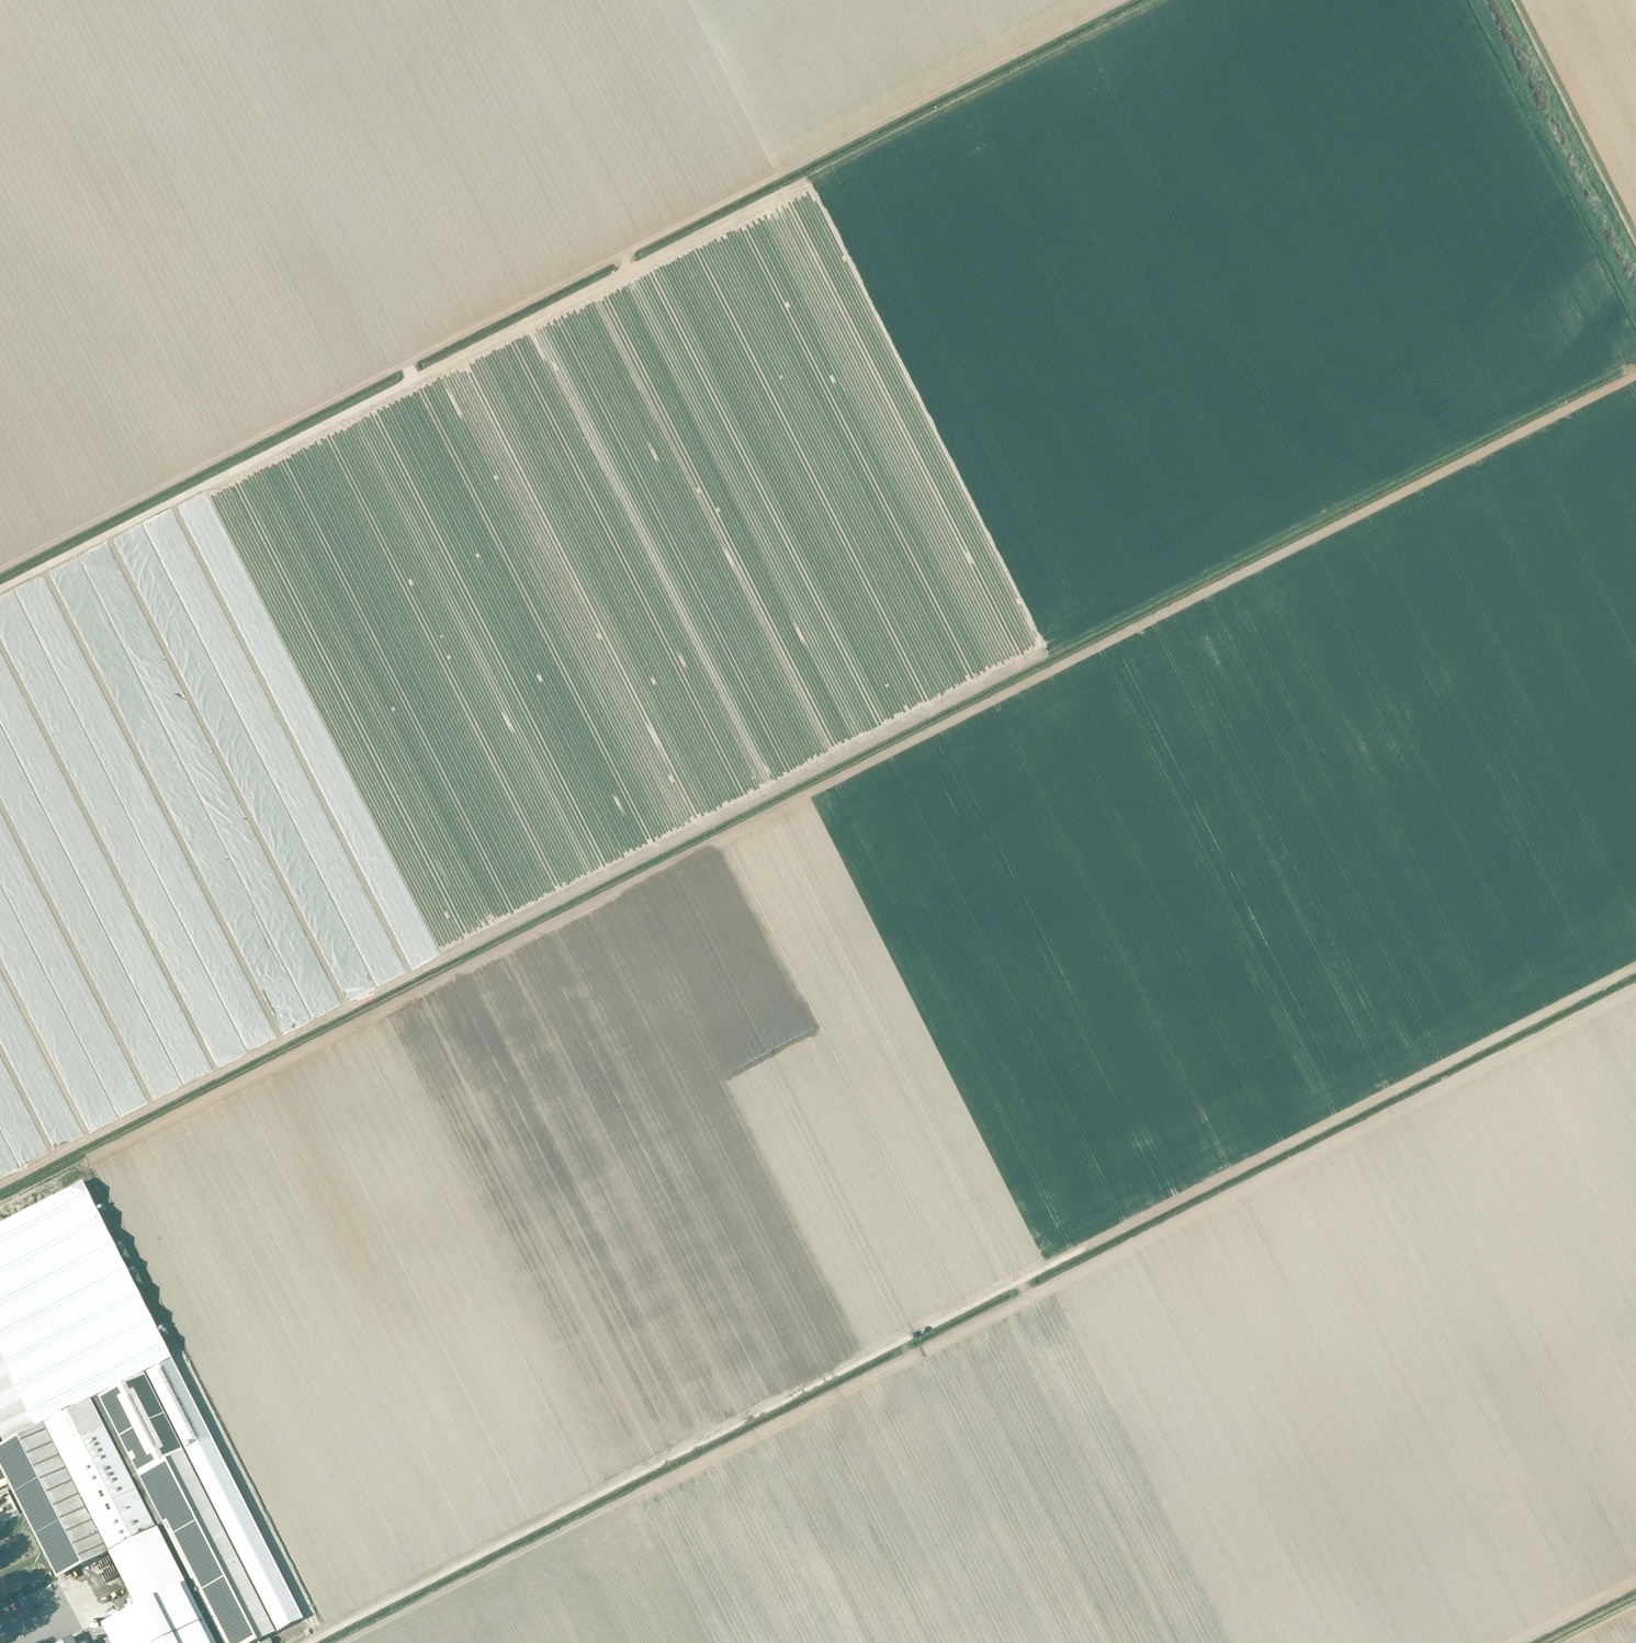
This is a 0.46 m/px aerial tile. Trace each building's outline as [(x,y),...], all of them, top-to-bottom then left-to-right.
[(0,1225),(0,1350),(0,1351),(0,1429),(7,1444),(13,1441),(92,1401),(145,1375),(276,1634),(304,1620),(87,1182),(0,1225)] [(57,1581),(104,1557),(109,1555),(137,1609),(105,1625),(114,1642),(258,1642),(276,1634),(145,1375),(92,1401),(13,1441),(7,1444),(0,1448),(0,1468),(57,1581)]
